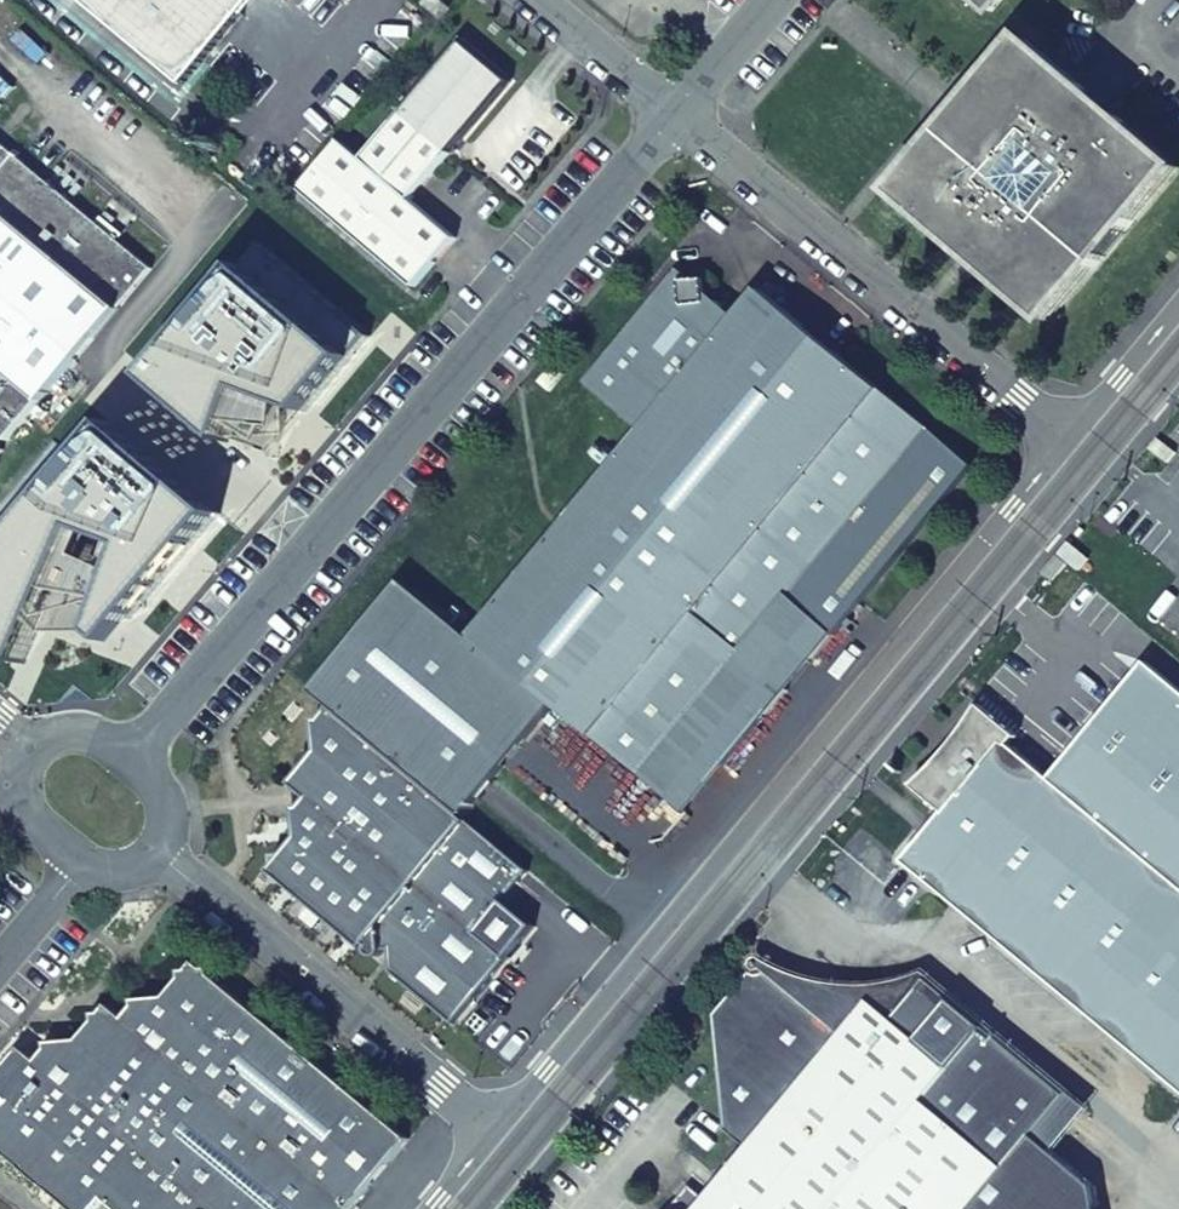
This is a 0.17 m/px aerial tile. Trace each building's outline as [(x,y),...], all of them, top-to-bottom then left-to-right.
[(188,86),(259,0),(83,0),(188,86)] [(442,20),(452,8),(442,0),(425,0),(422,3),(442,20)] [(1001,11),(1010,0),(988,0),(1001,11)] [(1025,33),(892,192),(1051,324),(1178,172),(1178,161),(1025,33)] [(447,256),(462,238),(415,199),(462,142),(514,79),(466,39),(464,38),(363,160),(350,149),(308,199),(419,290),(447,256)] [(10,442),(154,269),(0,142),(0,434),(10,442)] [(262,261),(176,371),(245,435),(267,392),(324,410),(371,354),(262,261)] [(555,702),(641,774),(788,597),(835,636),(975,466),(763,290),(739,319),(718,302),(709,303),(706,279),(683,282),(685,306),(677,316),(663,303),(640,331),(637,329),(613,358),(618,362),(595,390),(645,432),(472,641),(555,702)] [(557,364),(541,383),(552,393),(569,373),(557,364)] [(133,424),(0,583),(0,626),(48,659),(65,621),(117,600),(128,605),(120,630),(135,641),(242,507),(133,424)] [(1059,554),(1079,570),(1089,559),(1069,542),(1059,554)] [(1057,555),(1043,573),(1054,581),(1068,564),(1057,555)] [(332,708),(461,815),(555,702),(472,641),(403,583),(313,692),(332,708)] [(688,814),(835,636),(788,597),(641,774),(688,814)] [(917,781),(957,814),(918,861),(1178,1077),(1178,688),(1145,660),(1055,770),(1020,741),(1025,734),(984,700),(917,781)] [(461,815),(332,708),(322,720),(322,724),(324,724),(324,729),(322,729),(323,747),(317,755),(314,753),(311,752),(308,753),(303,757),(301,763),(302,763),(302,766),(304,769),(298,777),(301,780),(301,784),(297,792),(298,805),(301,808),(300,809),(303,837),(299,838),(300,838),(299,837),(276,865),(278,867),(279,869),(280,870),(278,876),(287,883),(286,884),(364,948),(367,944),(370,946),(369,951),(370,953),(373,956),(376,957),(380,956),(383,954),(384,953),(385,951),(384,949),(391,949),(392,972),(454,1024),(535,926),(505,902),(530,872),(461,815)] [(412,1140),(202,964),(193,972),(185,972),(185,979),(170,998),(139,998),(139,1004),(129,1019),(112,1006),(107,1017),(98,1016),(100,1023),(85,1041),(51,1042),(51,1048),(41,1061),(26,1048),(0,1080),(0,1147),(74,1208),(101,1208),(111,1198),(125,1208),(355,1208),(412,1140)] [(1106,1193),(1054,1151),(1035,1135),(1068,1094),(929,979),(895,1020),(873,1001),(846,1033),(769,970),(766,973),(762,974),(756,973),(753,971),(717,1015),(727,1129),(751,1148),(708,1199),(691,1185),(671,1208),(1110,1208),(1106,1193)] [(1068,1094),(1035,1135),(1054,1151),(1088,1110),(1068,1094)]
